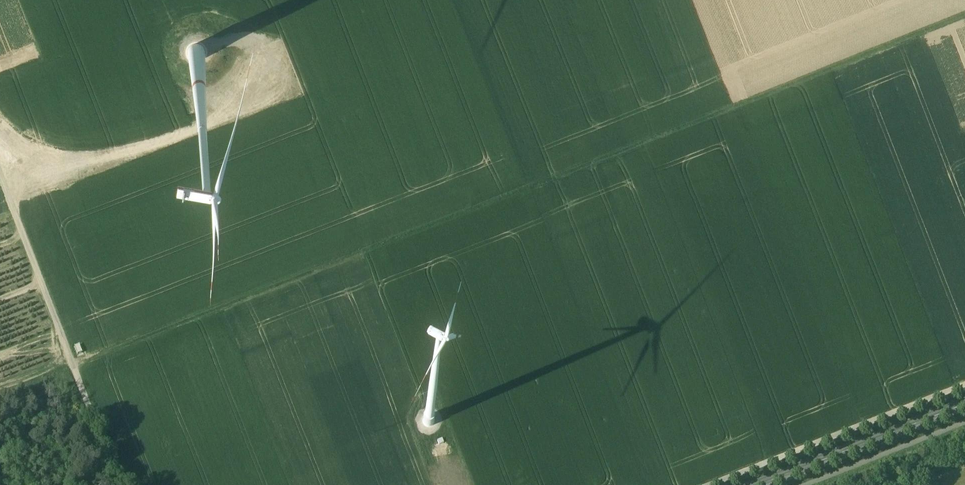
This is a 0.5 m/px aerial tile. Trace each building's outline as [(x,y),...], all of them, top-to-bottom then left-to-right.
[(82,353),(79,345),(74,347),(77,355),(82,353)]
